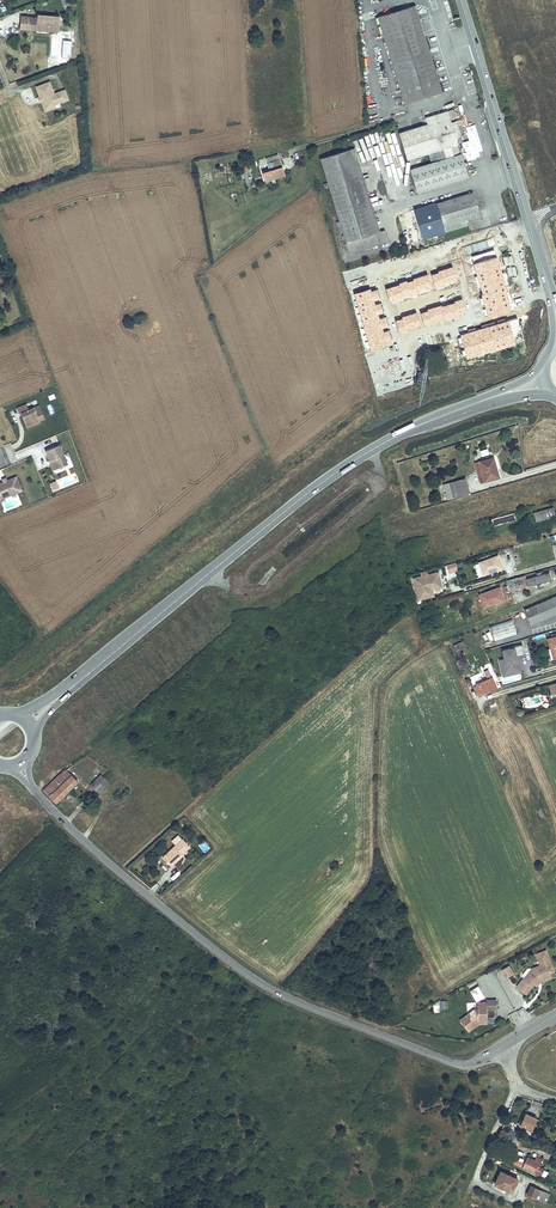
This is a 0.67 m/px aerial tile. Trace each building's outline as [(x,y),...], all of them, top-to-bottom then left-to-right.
[(415,3),(377,14),(404,101),(441,89),(430,53),(415,3)] [(59,32),(60,17),(37,15),(37,17),(37,21),(28,20),(28,26),(27,30),(36,30),(36,29),(48,30),(48,31),(59,32)] [(28,26),(28,20),(28,17),(21,16),(20,25),(28,26)] [(68,101),(64,91),(54,95),(49,83),(39,87),(48,111),(55,108),(54,106),(68,101)] [(48,111),(39,87),(36,88),(40,98),(37,98),(39,103),(41,102),(45,112),(48,111)] [(459,107),(454,108),(457,121),(463,119),(459,107)] [(398,130),(406,157),(428,150),(457,141),(452,125),(447,108),(425,115),(425,116),(423,116),(422,119),(423,122),(398,130)] [(468,160),(476,158),(469,136),(466,137),(467,140),(462,142),(468,160)] [(431,160),(409,167),(417,192),(468,175),(460,151),(457,141),(428,150),(431,160)] [(353,175),(361,172),(353,145),(319,156),(348,252),(387,240),(384,228),(379,229),(363,234),(361,227),(367,225),(353,175)] [(268,171),(262,173),(265,181),(277,178),(284,175),(281,167),(277,155),(265,159),(268,171)] [(247,170),(242,171),(247,190),(253,188),(253,186),(251,176),(248,177),(247,170)] [(379,229),(361,172),(353,175),(367,225),(361,227),(363,234),(379,229)] [(413,206),(422,237),(467,224),(464,217),(479,213),(476,202),(472,190),(435,201),(435,200),(413,206)] [(486,209),(479,211),(482,219),(489,217),(486,209)] [(489,238),(463,246),(468,261),(493,253),(489,238)] [(455,248),(444,251),(449,266),(460,263),(455,248)] [(525,303),(511,307),(515,322),(530,319),(525,303)] [(460,339),(474,335),(468,314),(436,322),(443,349),(461,344),(460,339)] [(372,372),(388,368),(387,363),(392,362),(389,346),(380,348),(377,337),(364,340),(372,372)] [(421,360),(418,349),(410,351),(407,338),(395,341),(402,365),(421,360)] [(52,403),(46,405),(50,416),(56,413),(52,403)] [(26,404),(17,408),(20,414),(21,413),(24,412),(24,414),(22,415),(27,425),(33,423),(32,421),(38,418),(39,420),(44,418),(39,405),(29,410),(26,404)] [(33,423),(27,425),(27,427),(39,422),(39,420),(38,418),(32,421),(33,423)] [(11,444),(4,447),(12,464),(18,461),(11,444)] [(51,460),(55,469),(68,464),(60,445),(46,451),(50,461),(51,460)] [(493,469),(490,459),(479,463),(485,482),(499,478),(496,468),(493,469)] [(55,473),(69,469),(67,465),(54,470),(55,473)] [(8,496),(7,493),(21,488),(17,476),(7,480),(6,479),(3,480),(4,481),(1,483),(0,481),(0,499),(8,496)] [(454,482),(458,497),(470,494),(466,479),(454,482)] [(49,483),(53,491),(59,488),(56,480),(49,483)] [(21,488),(7,493),(8,496),(22,490),(21,488)] [(534,513),(536,522),(555,517),(555,516),(554,508),(534,513)] [(514,513),(492,520),(494,526),(516,520),(514,513)] [(506,554),(509,571),(516,570),(512,553),(506,554)] [(502,569),(497,556),(479,563),(484,576),(502,569)] [(430,588),(441,584),(438,572),(427,575),(426,571),(420,573),(421,577),(413,579),(419,600),(430,597),(428,591),(430,588)] [(516,578),(511,580),(514,589),(517,588),(515,581),(522,579),(524,586),(550,578),(549,574),(541,576),(539,573),(535,574),(536,578),(526,580),(525,576),(516,578)] [(503,601),(499,588),(478,594),(482,607),(503,601)] [(525,610),(531,624),(553,615),(555,613),(555,597),(525,610)] [(513,619),(491,626),(496,642),(518,635),(513,619)] [(548,639),(553,660),(555,659),(555,637),(548,639)] [(463,642),(455,646),(457,650),(465,647),(463,642)] [(515,649),(504,651),(505,659),(500,660),(502,666),(504,665),(506,673),(521,669),(518,657),(525,655),(523,645),(514,647),(515,649)] [(465,657),(460,659),(457,661),(461,669),(465,667),(468,672),(471,670),(465,657)] [(504,665),(502,666),(504,677),(522,673),(521,669),(506,673),(504,665)] [(535,676),(542,674),(540,667),(533,669),(535,676)] [(479,687),(474,688),(478,695),(480,694),(481,696),(496,689),(488,670),(483,672),(487,681),(478,685),(479,687)] [(67,771),(45,790),(56,802),(78,781),(67,771)] [(91,786),(95,790),(103,782),(105,785),(108,782),(101,775),(91,786)] [(103,782),(95,790),(98,793),(105,785),(103,782)] [(184,839),(163,858),(171,867),(184,855),(183,854),(191,848),(184,839)] [(206,852),(210,848),(204,842),(200,846),(206,852)] [(554,972),(547,951),(537,955),(541,966),(532,970),(532,974),(526,981),(524,979),(517,987),(527,995),(533,987),(532,986),(533,984),(538,978),(550,974),(554,972)] [(514,975),(509,967),(501,971),(506,979),(514,975)] [(532,974),(532,970),(524,979),(526,981),(532,974)] [(551,978),(550,974),(538,978),(533,984),(537,987),(541,982),(551,978)] [(475,1001),(484,997),(479,986),(470,990),(475,1001)] [(497,1011),(497,1001),(486,1001),(486,1003),(477,1004),(477,1011),(474,1011),(460,1021),(468,1033),(479,1025),(477,1023),(480,1021),(487,1021),(487,1011),(497,1011)] [(532,1129),(537,1118),(525,1113),(520,1124),(521,1124),(519,1129),(532,1134),(534,1130),(532,1129)] [(538,1167),(542,1159),(536,1156),(534,1159),(527,1156),(524,1163),(518,1160),(516,1165),(519,1167),(520,1166),(527,1169),(526,1171),(532,1174),(539,1177),(543,1169),(538,1167)] [(490,1172),(498,1176),(500,1170),(502,1166),(494,1163),(490,1172)] [(511,1191),(517,1177),(508,1174),(509,1172),(507,1171),(507,1173),(500,1170),(498,1176),(494,1183),(502,1187),(501,1190),(504,1191),(506,1188),(511,1191)] [(535,1198),(538,1190),(530,1186),(526,1194),(535,1198)] [(542,1201),(546,1193),(538,1190),(535,1198),(542,1201)]
